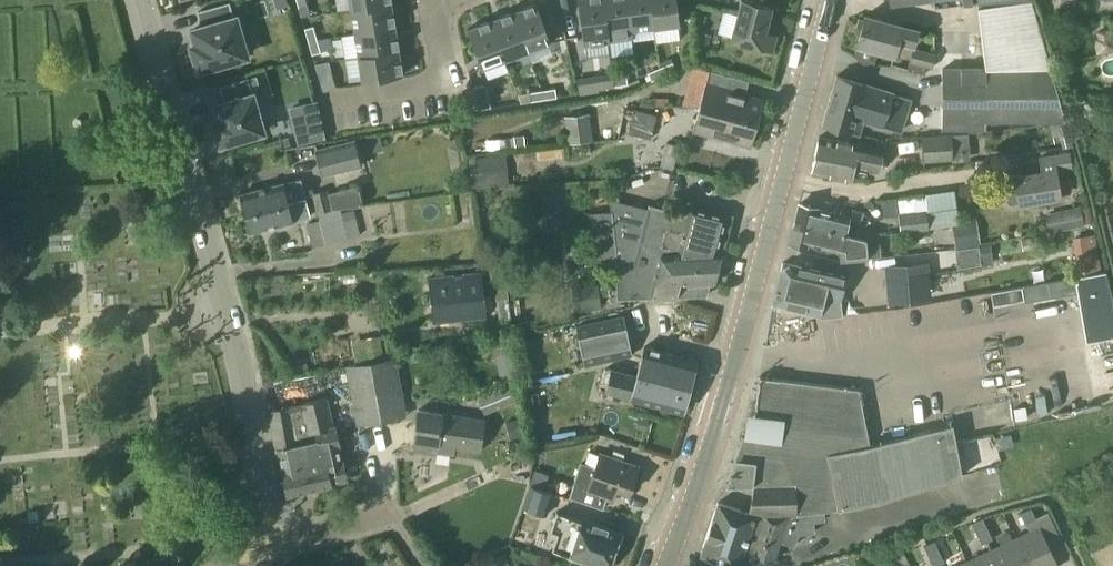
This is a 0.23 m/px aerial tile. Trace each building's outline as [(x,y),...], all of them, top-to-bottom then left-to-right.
[(298,8),(307,6),(305,0),(296,0),(298,8)] [(351,10),(391,4),(391,0),(349,0),(351,10)] [(603,0),(578,0),(584,45),(609,42),(603,0)] [(609,42),(633,38),(632,30),(627,0),(603,0),(609,42)] [(632,30),(633,38),(632,30),(655,27),(651,0),(627,0),(632,30)] [(655,27),(680,24),(676,0),(651,0),(655,27)] [(730,40),(772,51),(777,35),(765,32),(772,6),(749,0),(741,0),(730,40)] [(241,58),(246,56),(235,17),(233,18),(229,3),(201,11),(206,26),(193,30),(197,44),(191,46),(198,70),(226,62),(228,66),(242,62),(241,58)] [(351,10),(354,34),(395,27),(391,4),(351,10)] [(513,13),(527,51),(551,42),(536,4),(513,13)] [(978,9),(985,69),(1050,69),(1031,4),(978,9)] [(513,13),(491,21),(505,59),(527,51),(513,13)] [(854,56),(856,60),(872,64),(873,64),(877,50),(894,55),(897,45),(911,49),(917,29),(865,16),(854,56)] [(505,59),(491,21),(467,30),(482,68),(505,59)] [(304,29),(308,42),(317,40),(313,27),(304,29)] [(354,34),(358,57),(399,51),(395,27),(354,34)] [(1096,55),(1112,51),(1112,33),(1111,34),(1109,29),(1095,32),(1097,38),(1093,39),(1096,55)] [(317,40),(308,42),(312,55),(320,53),(317,40)] [(910,63),(932,69),(936,53),(913,47),(910,63)] [(399,51),(358,57),(362,82),(403,75),(399,51)] [(314,64),(322,91),(336,89),(329,62),(314,64)] [(677,73),(673,63),(660,69),(664,79),(677,73)] [(905,64),(900,89),(922,94),(927,69),(905,64)] [(664,79),(660,69),(648,74),(652,84),(664,79)] [(1050,69),(985,69),(927,70),(927,84),(943,84),(943,128),(984,128),(984,120),(1055,120),(1063,120),(1050,69)] [(577,82),(579,94),(597,92),(601,88),(614,86),(613,77),(613,76),(577,82)] [(613,77),(614,86),(628,84),(626,76),(613,77)] [(823,122),(823,123),(860,134),(864,121),(882,126),(883,123),(899,128),(908,98),(893,93),(837,76),(836,78),(830,99),(823,122)] [(252,94),(247,79),(220,87),(224,102),(214,104),(218,119),(213,121),(214,125),(210,127),(214,141),(218,140),(220,145),(264,132),(253,93),(252,94)] [(705,84),(699,107),(746,120),(749,112),(758,114),(762,99),(705,84)] [(472,88),(476,110),(491,108),(486,85),(472,88)] [(542,91),(543,100),(556,98),(555,89),(542,91)] [(543,100),(542,91),(528,93),(530,102),(543,100)] [(746,120),(699,107),(693,131),(749,146),(758,114),(749,112),(746,120)] [(628,134),(651,139),(657,115),(634,109),(628,134)] [(601,148),(599,117),(576,119),(578,150),(601,148)] [(1063,120),(1055,120),(1063,147),(1073,145),(1066,119),(1063,120)] [(310,143),(325,139),(321,121),(306,124),(310,143)] [(968,133),(953,134),(921,135),(923,162),(952,159),(953,162),(970,159),(968,133)] [(812,170),(850,178),(853,165),(873,169),(878,148),(858,144),(858,145),(819,136),(812,170)] [(280,140),(282,148),(290,146),(288,138),(280,140)] [(319,151),(324,173),(360,166),(355,143),(319,151)] [(1019,204),(1019,203),(1060,197),(1056,175),(1072,173),(1068,152),(1040,157),(1042,172),(1015,176),(1015,181),(1005,183),(1003,188),(1005,201),(1008,205),(1019,204)] [(474,162),(476,187),(501,185),(499,160),(474,162)] [(241,194),(246,213),(305,197),(300,179),(241,194)] [(328,194),(329,196),(332,209),(352,206),(359,206),(354,187),(328,194)] [(568,222),(565,188),(544,190),(546,223),(568,222)] [(332,209),(329,196),(325,197),(324,193),(313,196),(317,212),(319,221),(308,224),(312,246),(325,244),(359,235),(352,206),(332,209)] [(305,197),(246,213),(250,232),(310,216),(305,197)] [(590,266),(617,262),(634,265),(656,271),(659,255),(723,250),(720,247),(729,215),(689,205),(686,215),(650,205),(649,209),(609,199),(611,211),(584,213),(590,266)] [(795,221),(855,236),(857,228),(847,226),(849,217),(818,209),(818,208),(799,203),(795,221)] [(1079,207),(1046,215),(1050,233),(1083,226),(1079,207)] [(898,213),(900,232),(929,229),(927,214),(927,210),(898,213)] [(927,214),(929,229),(951,226),(959,225),(957,210),(927,214)] [(855,236),(795,221),(790,241),(809,246),(809,245),(838,252),(839,260),(843,261),(866,258),(864,242),(854,240),(855,236)] [(976,223),(959,225),(951,226),(955,249),(979,246),(976,223)] [(1040,249),(1037,237),(1022,240),(1024,252),(1040,249)] [(979,246),(981,266),(992,265),(990,245),(979,246)] [(634,265),(617,262),(617,300),(675,297),(676,297),(707,296),(710,283),(715,283),(723,250),(659,255),(656,271),(634,265)] [(1089,257),(1092,274),(1101,272),(1098,255),(1089,257)] [(823,296),(841,300),(846,277),(782,262),(779,278),(825,289),(823,296)] [(929,280),(927,262),(884,265),(886,284),(929,280)] [(491,264),(494,295),(508,294),(505,263),(491,264)] [(481,272),(429,278),(432,301),(434,323),(486,317),(484,295),(481,272)] [(1023,285),(1026,300),(1077,291),(1074,277),(1023,285)] [(825,289),(779,278),(778,283),(773,302),(826,314),(842,312),(841,300),(823,296),(825,289)] [(929,280),(886,284),(887,303),(931,299),(929,280)] [(600,307),(599,295),(608,294),(607,285),(598,286),(597,284),(572,287),(575,310),(600,307)] [(992,291),(994,305),(1024,300),(1022,286),(992,291)] [(576,324),(585,367),(636,356),(627,313),(576,324)] [(511,317),(514,330),(524,328),(521,315),(511,317)] [(498,337),(502,355),(514,352),(510,334),(498,337)] [(351,341),(355,362),(380,358),(376,337),(351,341)] [(637,375),(690,389),(697,361),(645,347),(637,375)] [(346,366),(357,426),(406,416),(395,357),(346,366)] [(612,368),(609,376),(606,391),(684,412),(690,389),(637,375),(612,368)] [(738,453),(727,485),(756,485),(749,513),(757,516),(800,512),(824,510),(838,508),(880,501),(962,475),(1000,463),(994,434),(956,441),(952,424),(870,445),(859,389),(762,378),(758,395),(750,435),(756,436),(754,455),(738,453)] [(477,397),(484,414),(522,398),(515,381),(477,397)] [(1025,411),(1027,411),(1030,393),(989,387),(984,421),(1003,423),(1002,430),(1022,433),(1025,411)] [(269,410),(274,440),(287,494),(332,484),(332,483),(347,479),(335,427),(332,428),(326,398),(281,408),(269,410)] [(414,441),(435,444),(434,451),(454,454),(455,447),(480,451),(484,420),(418,410),(414,441)] [(510,438),(523,435),(520,419),(506,422),(510,438)] [(382,436),(383,449),(409,447),(408,433),(382,436)] [(571,498),(603,509),(606,499),(611,501),(615,488),(628,492),(637,465),(599,453),(594,467),(583,464),(571,498)] [(533,472),(529,485),(542,489),(546,476),(533,472)] [(542,529),(549,509),(554,493),(542,489),(529,485),(509,543),(535,552),(542,529)] [(700,555),(733,565),(739,565),(740,562),(752,565),(773,562),(780,541),(794,545),(798,534),(815,531),(813,521),(825,519),(824,510),(800,512),(757,516),(749,513),(718,502),(700,555)] [(1026,522),(1036,518),(1031,508),(1022,512),(1026,522)] [(550,531),(558,534),(553,550),(600,565),(608,565),(620,533),(556,511),(550,531)] [(973,523),(978,534),(988,529),(983,518),(973,523)] [(1016,538),(1029,565),(1059,565),(1040,526),(1029,532),(1016,538)] [(988,529),(978,534),(983,544),(993,539),(988,529)] [(991,550),(998,565),(1029,565),(1016,538),(991,550)] [(929,557),(939,552),(934,541),(924,546),(929,557)] [(967,561),(969,565),(998,565),(991,550),(967,561)] [(939,552),(929,557),(934,565),(936,565),(944,562),(939,552)]
